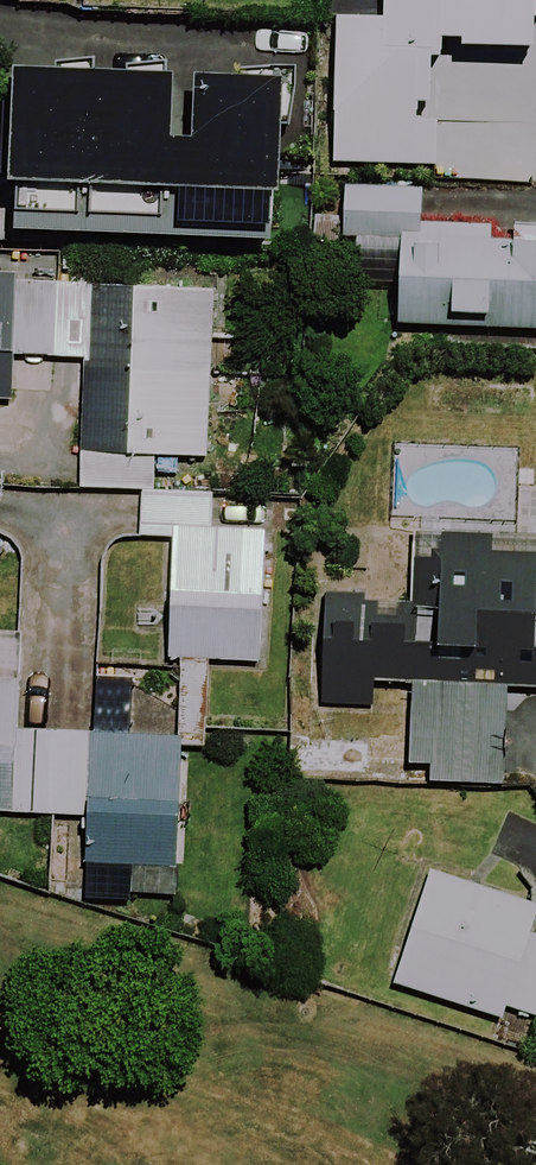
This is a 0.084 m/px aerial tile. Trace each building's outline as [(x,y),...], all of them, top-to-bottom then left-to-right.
[(329,12),(323,167),(426,171),(431,49),(532,53),(534,0),(330,0),(329,12)] [(283,87),(25,73),(16,232),(274,247),(283,87)] [(335,239),(408,244),(403,323),(535,330),(535,234),(421,228),(423,192),(338,187),(335,239)] [(154,492),(156,452),(207,454),(210,378),(210,373),(214,288),(87,282),(18,279),(18,267),(0,266),(0,402),(12,403),(13,391),(48,393),(49,366),(84,367),(84,372),(80,449),(79,489),(154,492)] [(154,492),(135,491),(133,539),(177,540),(173,657),(180,657),(175,737),(183,737),(203,738),(207,658),(254,660),(258,532),(211,530),(212,494),(154,492)] [(410,534),(406,608),(363,606),(359,678),(413,681),(408,777),(510,783),(515,687),(535,688),(535,540),(410,534)] [(85,819),(89,732),(24,729),(27,680),(0,679),(0,815),(85,819)] [(149,736),(143,735),(145,684),(92,682),(89,732),(85,819),(81,893),(175,898),(183,737),(175,737),(149,736)] [(535,927),(535,905),(427,866),(386,980),(502,1022),(508,1005),(535,1015),(535,935),(534,934),(535,927)]
